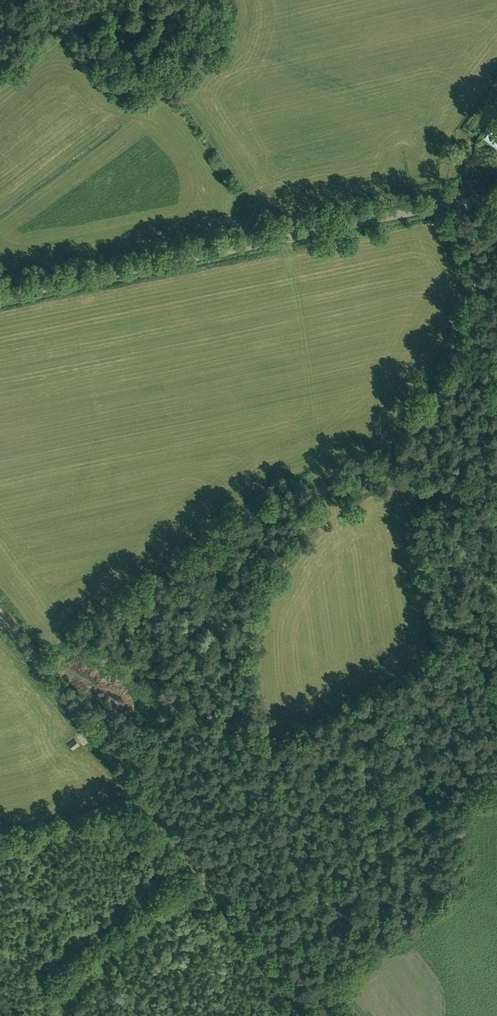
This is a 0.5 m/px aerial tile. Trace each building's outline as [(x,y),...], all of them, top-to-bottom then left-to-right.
[(74,739),(68,744),(73,750),(79,745),(74,739)]
